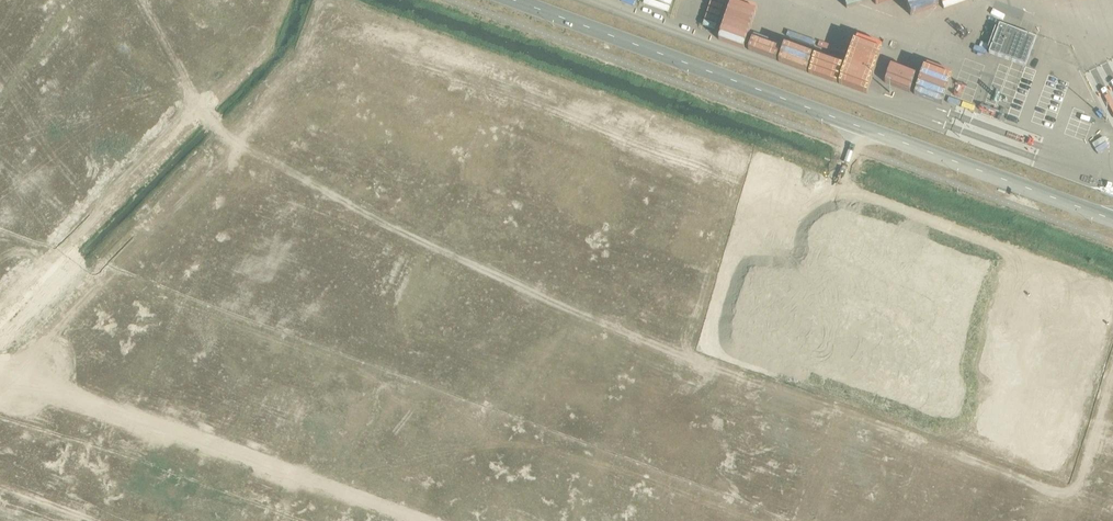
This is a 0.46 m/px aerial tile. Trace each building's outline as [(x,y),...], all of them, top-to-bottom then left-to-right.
[(999,25),(989,53),(1026,67),(1036,38),(999,25)] [(865,78),(887,78),(887,56),(865,56),(865,78)]
